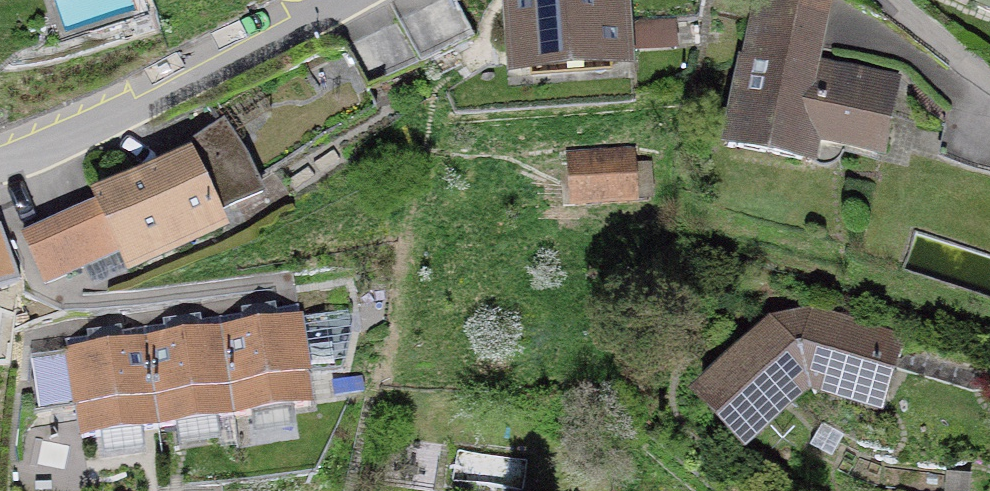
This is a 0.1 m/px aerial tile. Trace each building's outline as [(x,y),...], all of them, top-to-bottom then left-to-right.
[(24,5),(23,0),(0,0),(0,12),(24,5)] [(425,62),(473,37),(454,0),(439,0),(402,19),(425,62)] [(518,94),(642,83),(635,0),(509,0),(518,94)] [(825,74),(838,2),(829,0),(776,0),(773,15),(756,12),(729,163),(826,180),(829,159),(891,170),(906,88),(825,74)] [(989,21),(989,0),(938,0),(989,21)] [(348,47),(370,90),(425,62),(402,19),(348,47)] [(636,160),(567,164),(570,217),(639,213),(636,160)] [(200,167),(28,250),(55,306),(130,270),(141,291),(238,245),(200,167)] [(772,329),(696,407),(755,470),(817,404),(888,426),(918,347),(815,321),(772,329)] [(308,329),(231,341),(243,432),(324,419),(308,329)] [(231,341),(155,351),(166,442),(243,432),(231,341)] [(155,351),(73,360),(84,451),(166,442),(155,351)]
